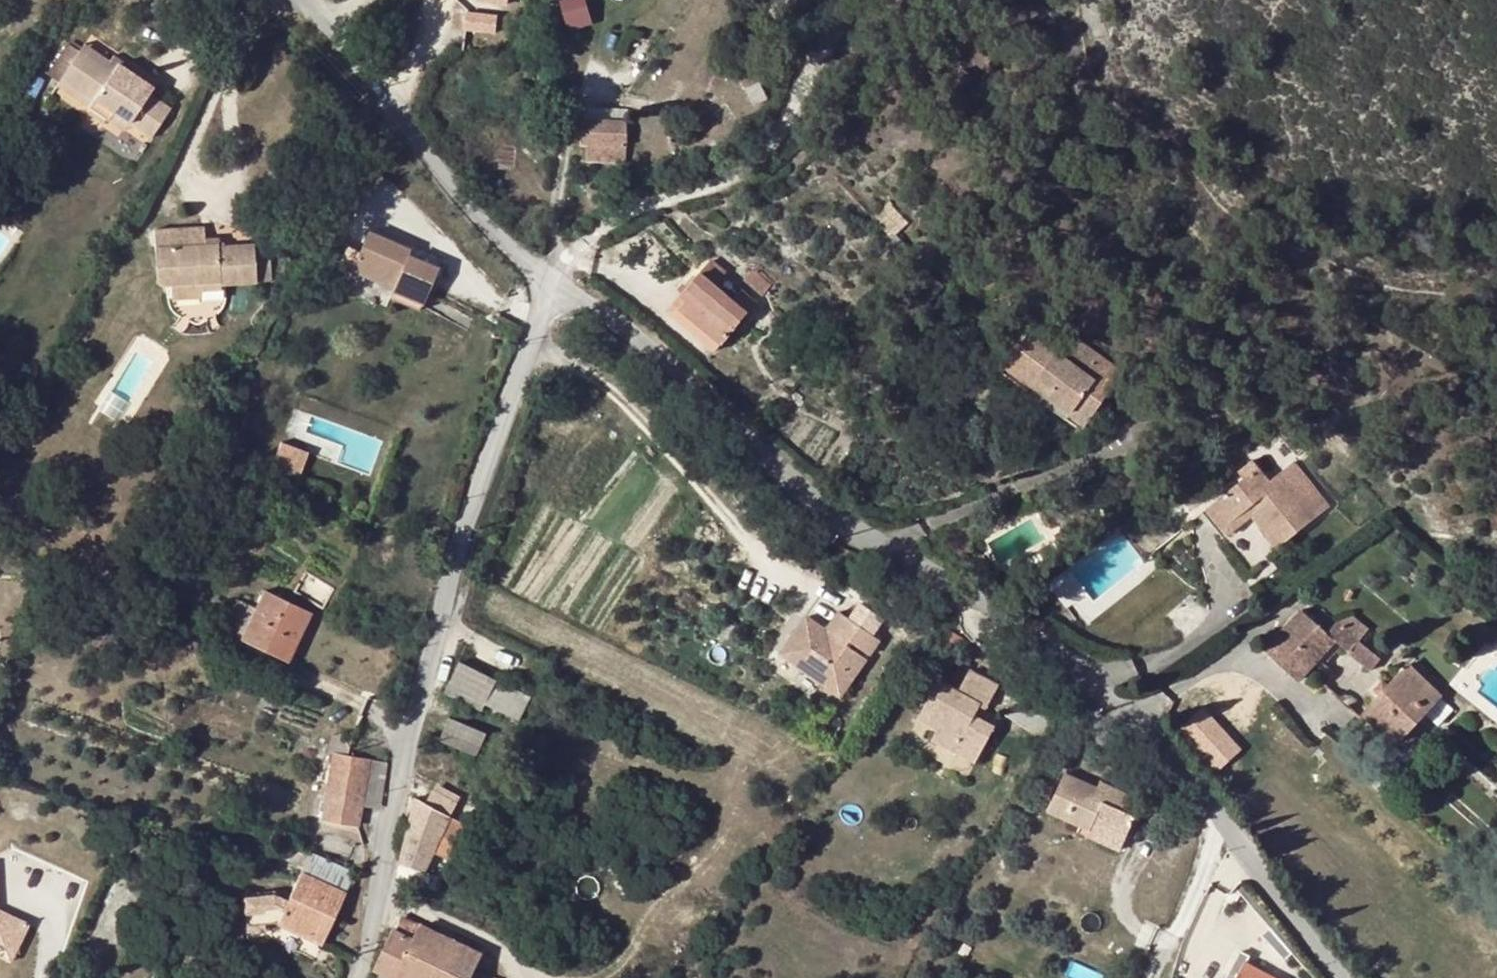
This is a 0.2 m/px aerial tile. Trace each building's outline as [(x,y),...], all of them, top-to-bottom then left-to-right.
[(515,11),(516,0),(484,0),(484,8),(515,11)] [(570,28),(597,22),(592,0),(563,0),(570,28)] [(473,37),(503,40),(505,23),(475,19),(473,37)] [(69,47),(48,78),(59,86),(63,79),(96,101),(97,102),(92,109),(93,110),(107,120),(113,113),(150,138),(170,110),(149,95),(153,89),(143,83),(119,65),(112,74),(81,54),(69,47)] [(81,54),(112,74),(119,65),(111,61),(110,63),(85,47),(81,54)] [(111,61),(119,65),(138,78),(142,76),(113,58),(111,61)] [(744,89),(757,83),(753,77),(741,84),(744,89)] [(58,88),(87,107),(92,109),(97,102),(96,101),(63,79),(59,86),(58,88)] [(147,80),(143,83),(153,89),(156,86),(147,80)] [(759,83),(757,83),(744,89),(753,106),(766,99),(759,83)] [(88,114),(103,125),(107,120),(93,110),(88,114)] [(131,125),(113,113),(107,120),(126,132),(131,125)] [(626,162),(627,123),(580,121),(580,144),(586,145),(586,161),(626,162)] [(848,227),(839,217),(833,223),(842,232),(848,227)] [(272,282),(270,261),(255,263),(254,246),(220,248),(204,249),(204,245),(203,229),(155,232),(155,247),(158,280),(163,286),(172,287),(221,285),(222,286),(256,285),(256,282),(272,282)] [(421,308),(436,272),(423,267),(425,260),(409,253),(369,234),(361,252),(331,239),(319,268),(349,281),(353,270),(394,287),(390,295),(421,308)] [(436,272),(438,267),(425,260),(423,267),(436,272)] [(688,300),(681,310),(721,343),(755,303),(741,291),(733,300),(715,284),(724,271),(711,260),(682,295),(688,300)] [(768,286),(750,270),(741,281),(759,297),(768,286)] [(222,286),(221,285),(172,287),(172,299),(201,298),(201,291),(222,291),(222,286)] [(682,295),(667,311),(714,351),(721,343),(681,310),(688,300),(682,295)] [(1034,327),(1019,348),(1028,355),(1043,334),(1034,327)] [(1071,336),(1068,341),(1063,347),(1053,340),(1043,334),(1028,355),(1019,348),(1005,368),(1035,387),(1040,380),(1077,406),(1071,414),(1087,425),(1124,373),(1071,336)] [(1056,334),(1053,340),(1063,347),(1068,341),(1056,334)] [(1005,368),(1001,374),(1082,432),(1087,425),(1071,414),(1077,406),(1040,380),(1035,387),(1005,368)] [(300,478),(309,453),(282,442),(273,468),(300,478)] [(1244,481),(1211,507),(1229,527),(1253,508),(1283,544),(1313,520),(1284,485),(1276,490),(1252,462),(1238,474),(1244,481)] [(1202,514),(1222,540),(1233,532),(1229,527),(1211,507),(1202,514)] [(1083,536),(1072,529),(1068,536),(1079,544),(1083,536)] [(25,583),(33,587),(38,574),(28,567),(23,574),(25,583)] [(244,638),(268,649),(266,652),(288,662),(310,614),(266,593),(256,614),(246,635),(244,638)] [(228,627),(246,635),(256,614),(238,605),(228,627)] [(841,694),(867,659),(847,645),(850,641),(869,654),(880,640),(839,612),(827,631),(807,616),(781,654),(841,694)] [(1299,681),(1317,661),(1302,648),(1318,629),(1300,612),(1265,651),(1299,681)] [(1337,623),(1326,636),(1334,643),(1368,673),(1379,661),(1337,623)] [(1318,629),(1302,648),(1317,661),(1334,643),(1326,636),(1318,629)] [(243,642),(266,652),(268,649),(244,638),(243,642)] [(991,656),(984,667),(994,672),(1000,661),(991,656)] [(446,692),(482,711),(486,703),(523,722),(533,700),(460,664),(446,692)] [(1406,667),(1386,689),(1378,698),(1362,716),(1396,746),(1440,696),(1406,667)] [(994,731),(973,719),(979,709),(985,712),(997,689),(969,673),(957,695),(937,684),(916,723),(936,734),(931,743),(974,766),(994,731)] [(1373,693),(1378,698),(1386,689),(1380,685),(1373,693)] [(486,703),(482,711),(519,730),(523,722),(486,703)] [(1206,705),(1181,727),(1221,770),(1246,747),(1206,705)] [(444,744),(477,758),(485,737),(449,721),(440,742),(444,744)] [(329,748),(327,755),(333,758),(322,822),(323,822),(323,829),(336,831),(362,845),(358,825),(362,803),(379,807),(387,764),(348,757),(349,749),(342,736),(331,738),(329,748)] [(1366,778),(1371,773),(1362,765),(1357,770),(1366,778)] [(1064,776),(1048,812),(1082,827),(1085,821),(1126,839),(1136,817),(1121,810),(1127,796),(1100,784),(1097,790),(1064,776)] [(461,846),(470,830),(449,818),(426,806),(416,801),(400,866),(424,873),(443,837),(461,846)] [(1126,839),(1085,821),(1082,827),(1090,831),(1089,835),(1121,849),(1126,839)] [(304,868),(310,854),(287,847),(282,860),(304,868)] [(322,946),(354,875),(310,854),(304,868),(288,903),(275,897),(247,900),(248,927),(279,924),(278,926),(322,946)] [(12,957),(25,932),(0,920),(0,951),(12,957)] [(483,956),(421,926),(420,928),(404,920),(397,934),(395,932),(375,973),(386,977),(473,977),(483,956)] [(1249,958),(1240,954),(1229,973),(1238,977),(1265,977),(1244,967),(1249,958)]
